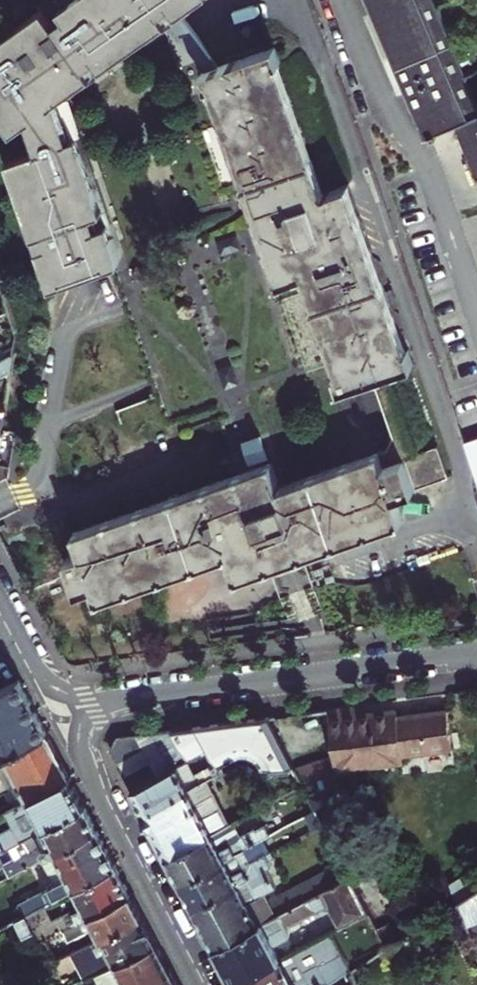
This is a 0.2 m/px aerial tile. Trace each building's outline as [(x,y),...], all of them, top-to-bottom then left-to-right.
[(69,139),(56,102),(92,76),(85,68),(163,13),(173,5),(180,0),(70,0),(59,8),(65,17),(54,24),(43,9),(40,10),(0,38),(0,116),(12,132),(26,122),(36,151),(9,160),(52,285),(107,266),(120,262),(107,224),(98,227),(93,215),(103,212),(77,136),(69,139)] [(59,8),(70,0),(55,0),(43,0),(37,4),(40,10),(43,9),(54,24),(65,17),(59,8)] [(181,18),(192,11),(188,6),(197,0),(180,0),(173,5),(181,18)] [(429,145),(457,133),(465,150),(476,145),(476,107),(475,103),(465,78),(453,51),(435,10),(431,0),(365,0),(429,145)] [(173,5),(163,13),(172,25),(206,72),(218,68),(181,18),(173,5)] [(92,76),(56,102),(69,139),(77,136),(103,212),(93,215),(98,227),(107,224),(120,262),(107,266),(110,274),(128,267),(69,98),(172,25),(163,13),(85,68),(92,76)] [(408,351),(362,219),(336,227),(324,194),(278,65),(282,63),(276,48),(218,68),(206,72),(202,73),(208,90),(212,88),(281,286),(307,277),(342,375),(338,376),(344,392),(377,381),(397,437),(390,450),(283,488),(274,464),(76,532),(84,554),(68,559),(79,592),(94,587),(99,601),(229,556),(237,579),(403,522),(395,499),(449,481),(438,449),(416,457),(388,376),(417,366),(411,350),(408,351)] [(465,78),(475,103),(476,102),(476,71),(465,78)] [(465,150),(476,178),(476,145),(465,150)] [(350,185),(324,194),(336,227),(362,219),(350,185)] [(12,321),(9,311),(0,315),(0,327),(12,321)] [(11,370),(16,339),(5,345),(9,355),(0,360),(0,375),(11,370)] [(8,386),(11,370),(0,375),(0,390),(8,386)] [(243,453),(262,448),(258,434),(239,439),(243,453)] [(46,735),(18,680),(0,689),(0,759),(4,757),(46,735)] [(403,752),(452,747),(448,711),(399,717),(398,710),(360,714),(359,704),(325,709),(334,771),(357,768),(357,766),(403,760),(403,752)] [(267,717),(189,728),(202,753),(210,749),(219,766),(235,758),(241,756),(246,757),(251,758),(255,761),(258,765),(260,768),(292,764),(267,717)] [(189,728),(171,730),(187,761),(188,760),(202,753),(189,728)] [(153,732),(172,769),(187,761),(171,730),(153,732)] [(143,750),(150,764),(156,777),(172,769),(153,732),(135,735),(143,750)] [(13,773),(27,800),(69,777),(46,735),(4,757),(5,760),(3,763),(8,773),(13,773)] [(110,750),(118,764),(143,750),(135,735),(118,737),(117,736),(110,750)] [(144,813),(189,789),(206,780),(219,773),(217,769),(216,768),(219,766),(210,749),(202,753),(208,764),(194,772),(188,760),(187,761),(172,769),(156,777),(131,790),(144,813)] [(125,777),(150,764),(143,750),(118,764),(125,777)] [(4,757),(0,759),(0,774),(17,805),(27,800),(13,773),(8,773),(3,763),(5,760),(4,757)] [(302,785),(306,791),(338,780),(334,771),(326,757),(293,768),(302,785)] [(125,777),(131,790),(156,777),(150,764),(125,777)] [(42,828),(84,806),(69,777),(27,800),(17,805),(6,811),(13,823),(0,830),(0,851),(4,849),(22,839),(42,828)] [(196,803),(214,793),(206,780),(189,789),(196,803)] [(144,813),(167,858),(235,822),(238,820),(234,810),(225,815),(214,793),(196,803),(189,789),(144,813)] [(41,859),(97,831),(84,806),(42,828),(22,839),(28,850),(10,860),(3,864),(9,876),(41,859)] [(180,882),(248,846),(257,841),(282,828),(278,820),(274,820),(258,828),(255,827),(242,835),(235,822),(167,858),(180,882)] [(15,920),(26,914),(44,904),(73,889),(116,867),(97,831),(41,859),(54,884),(0,913),(0,928),(15,920)] [(4,849),(10,860),(28,850),(22,839),(4,849)] [(265,855),(257,841),(248,846),(255,860),(265,855)] [(255,860),(248,846),(180,882),(192,906),(252,874),(249,868),(248,865),(249,863),(255,860)] [(273,858),(270,852),(265,855),(268,861),(273,858)] [(214,948),(259,924),(247,901),(264,891),(274,886),(265,867),(270,865),(268,861),(265,855),(255,860),(249,863),(248,865),(249,868),(252,874),(192,906),(214,948)] [(332,885),(349,876),(342,863),(325,872),(332,885)] [(46,937),(57,932),(130,894),(116,867),(73,889),(81,904),(52,920),(44,904),(26,914),(15,920),(23,934),(33,929),(39,941),(46,937)] [(233,984),(280,959),(273,945),(288,937),(289,932),(287,928),(328,905),(339,927),(367,911),(349,876),(332,885),(277,915),(259,924),(214,948),(233,984)] [(277,915),(264,891),(247,901),(259,924),(277,915)] [(467,925),(476,922),(476,891),(459,903),(467,925)] [(86,944),(142,916),(130,894),(57,932),(63,944),(82,934),(86,944)] [(115,963),(156,944),(142,916),(86,944),(56,959),(50,962),(58,978),(79,968),(110,953),(113,959),(115,963)] [(233,984),(234,984),(329,984),(343,976),(350,971),(335,929),(280,959),(233,984)] [(50,962),(56,959),(46,937),(39,941),(50,962)] [(156,944),(115,963),(95,973),(100,984),(178,984),(156,944)] [(110,953),(79,968),(81,973),(113,959),(110,953)] [(350,971),(343,976),(347,982),(353,979),(350,971)]
